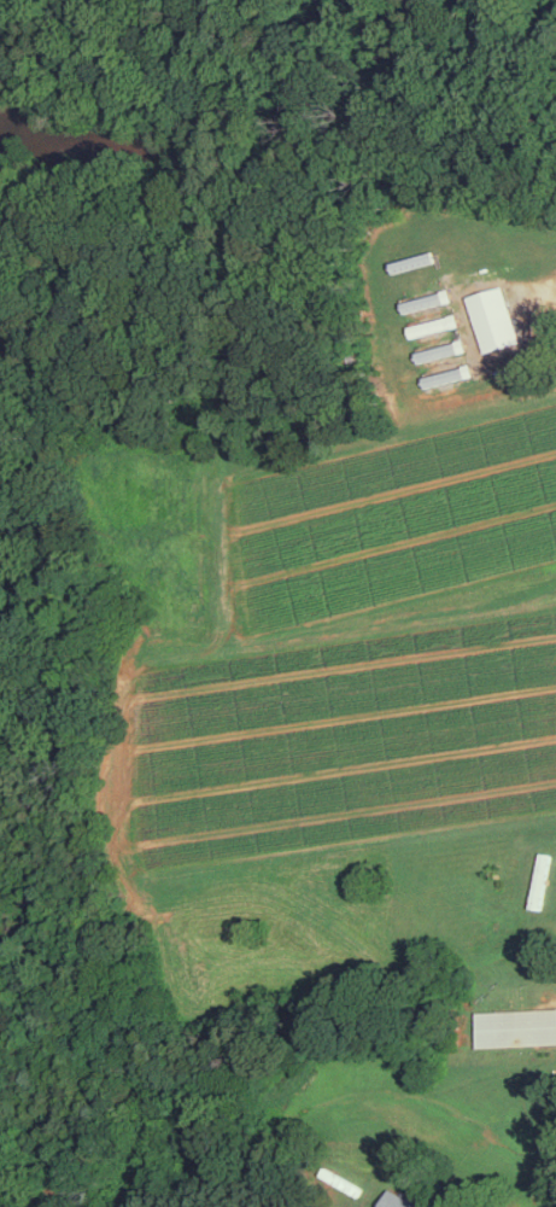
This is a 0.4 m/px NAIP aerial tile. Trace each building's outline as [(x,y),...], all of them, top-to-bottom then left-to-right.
[(468,294),(484,351),(520,341),(504,284),(468,294)] [(439,319),(441,328),(460,324),(458,315),(439,319)] [(551,852),(539,850),(534,907),(545,908),(551,852)] [(479,1046),(555,1042),(555,1007),(478,1010),(479,1046)] [(388,1191),(382,1206),(430,1206),(388,1191)]
